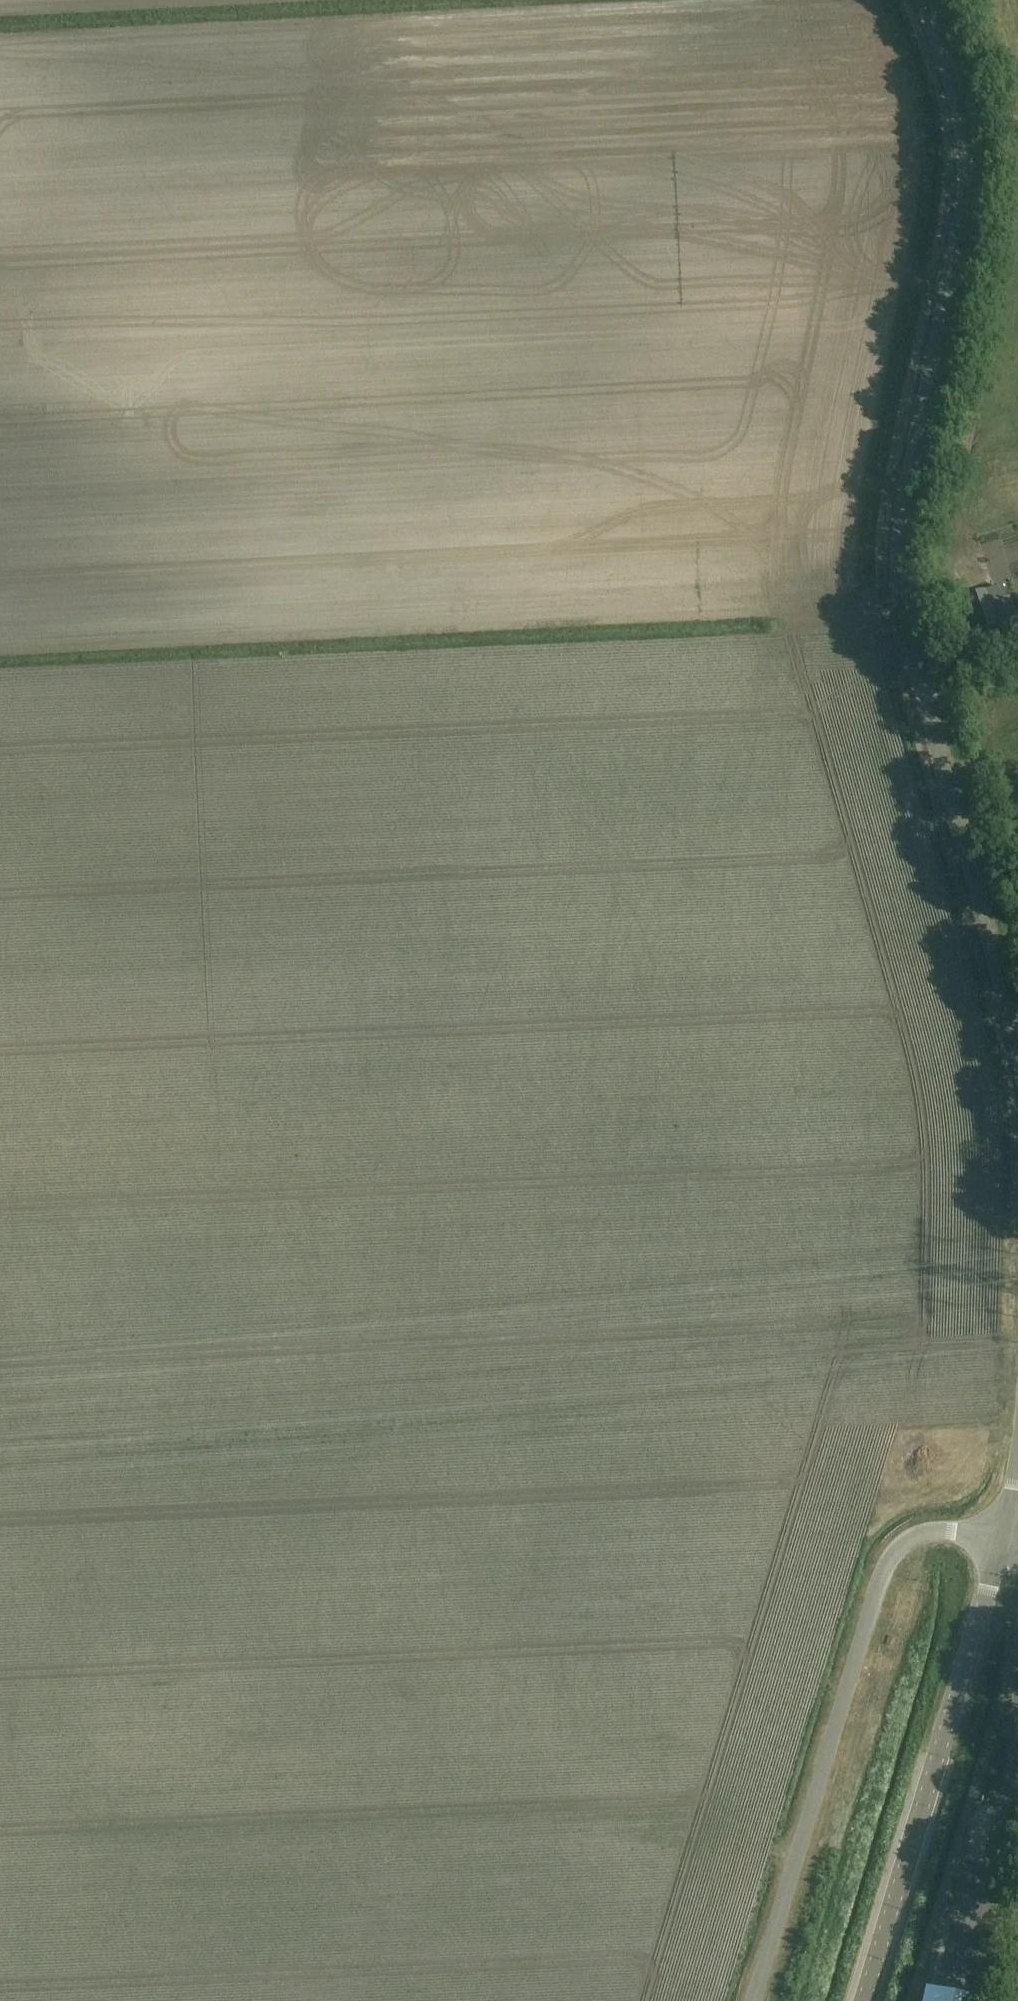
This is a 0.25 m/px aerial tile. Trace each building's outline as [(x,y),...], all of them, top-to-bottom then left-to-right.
[(972,637),(1017,621),(1005,586),(960,602),(972,637)]
